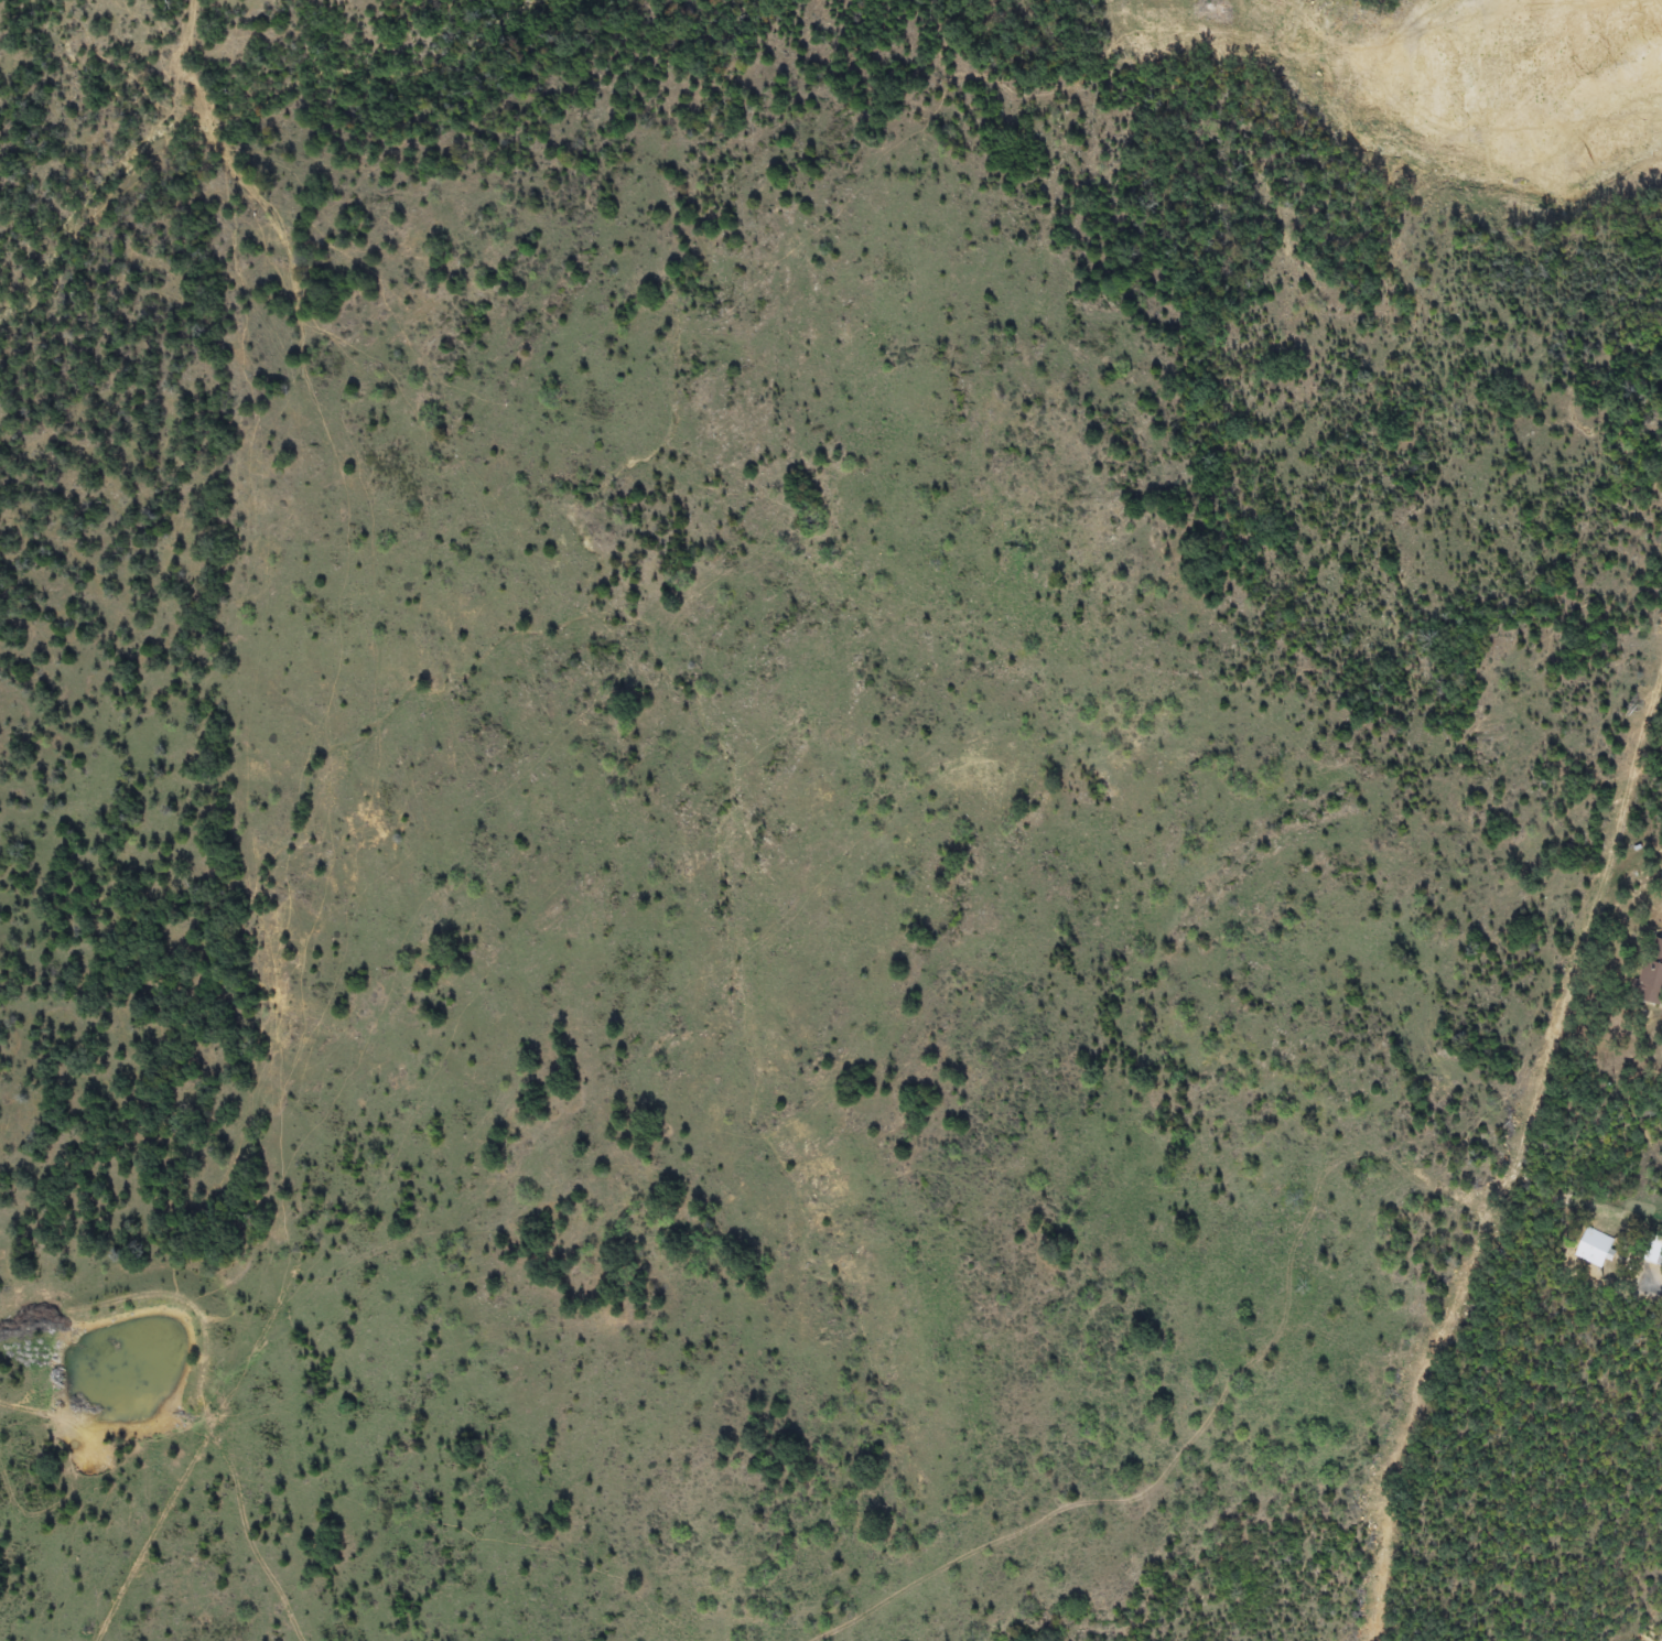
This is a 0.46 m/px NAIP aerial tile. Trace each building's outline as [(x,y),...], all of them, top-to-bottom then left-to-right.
[(1653,937),(1661,940),(1661,1005),(1634,997),(1653,937)] [(1652,1240),(1661,1240),(1661,1264),(1652,1264),(1652,1240)]
